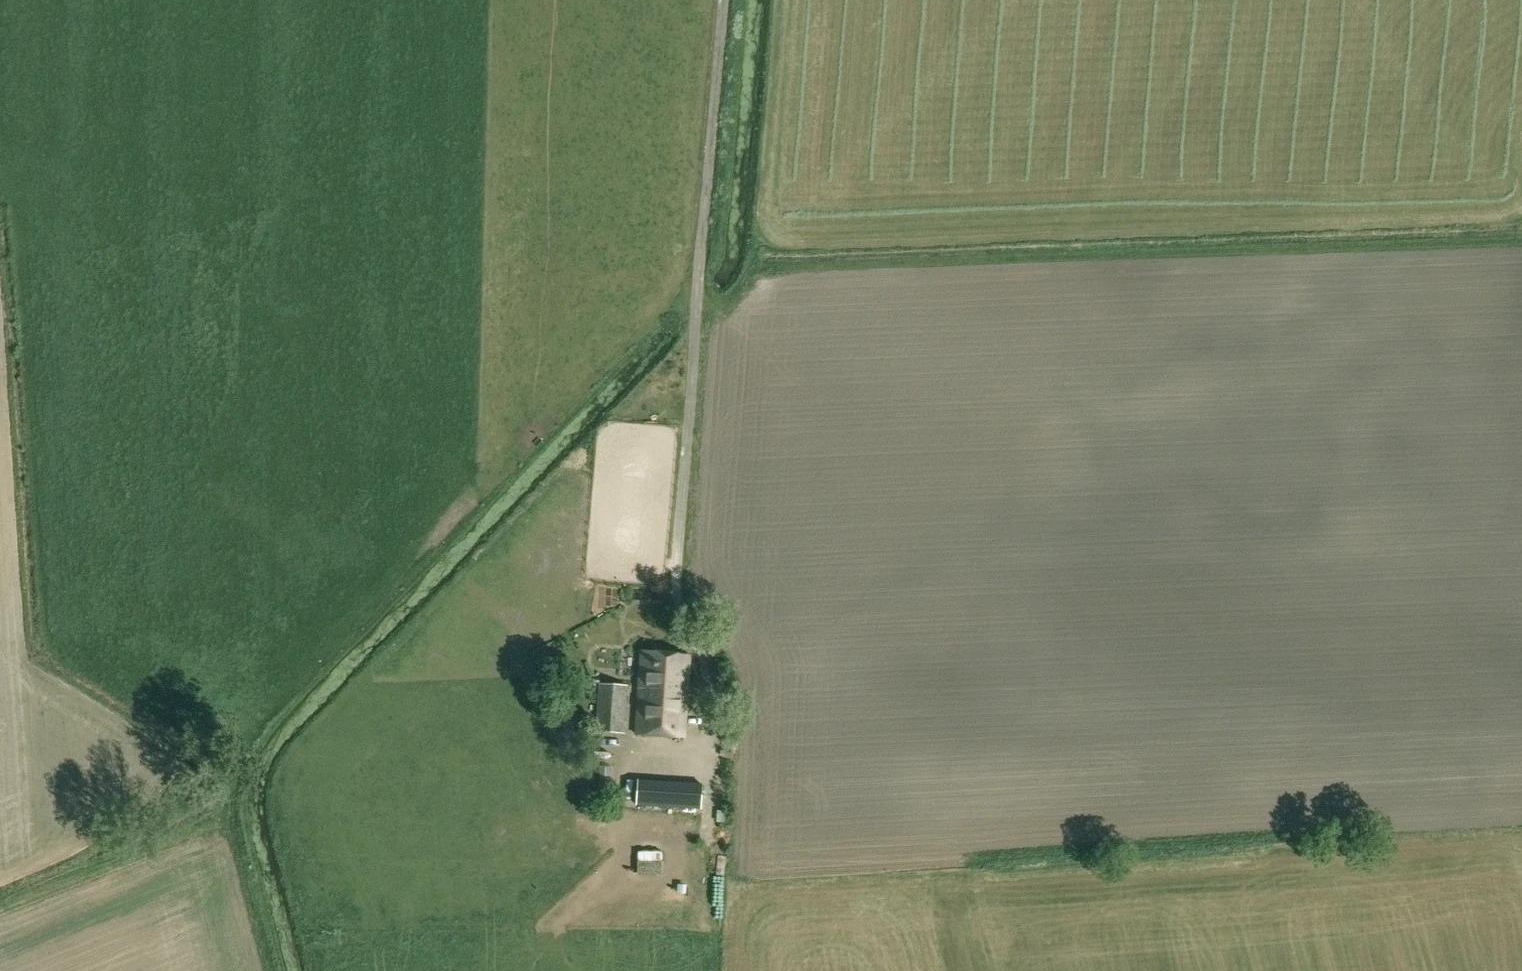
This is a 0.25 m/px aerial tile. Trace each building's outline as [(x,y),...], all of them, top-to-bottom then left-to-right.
[(645,653),(637,734),(684,739),(693,658),(645,653)] [(597,732),(625,734),(628,686),(600,685),(597,732)] [(671,758),(654,760),(656,773),(672,771),(671,758)] [(709,776),(663,776),(642,775),(642,797),(708,799),(709,776)]
